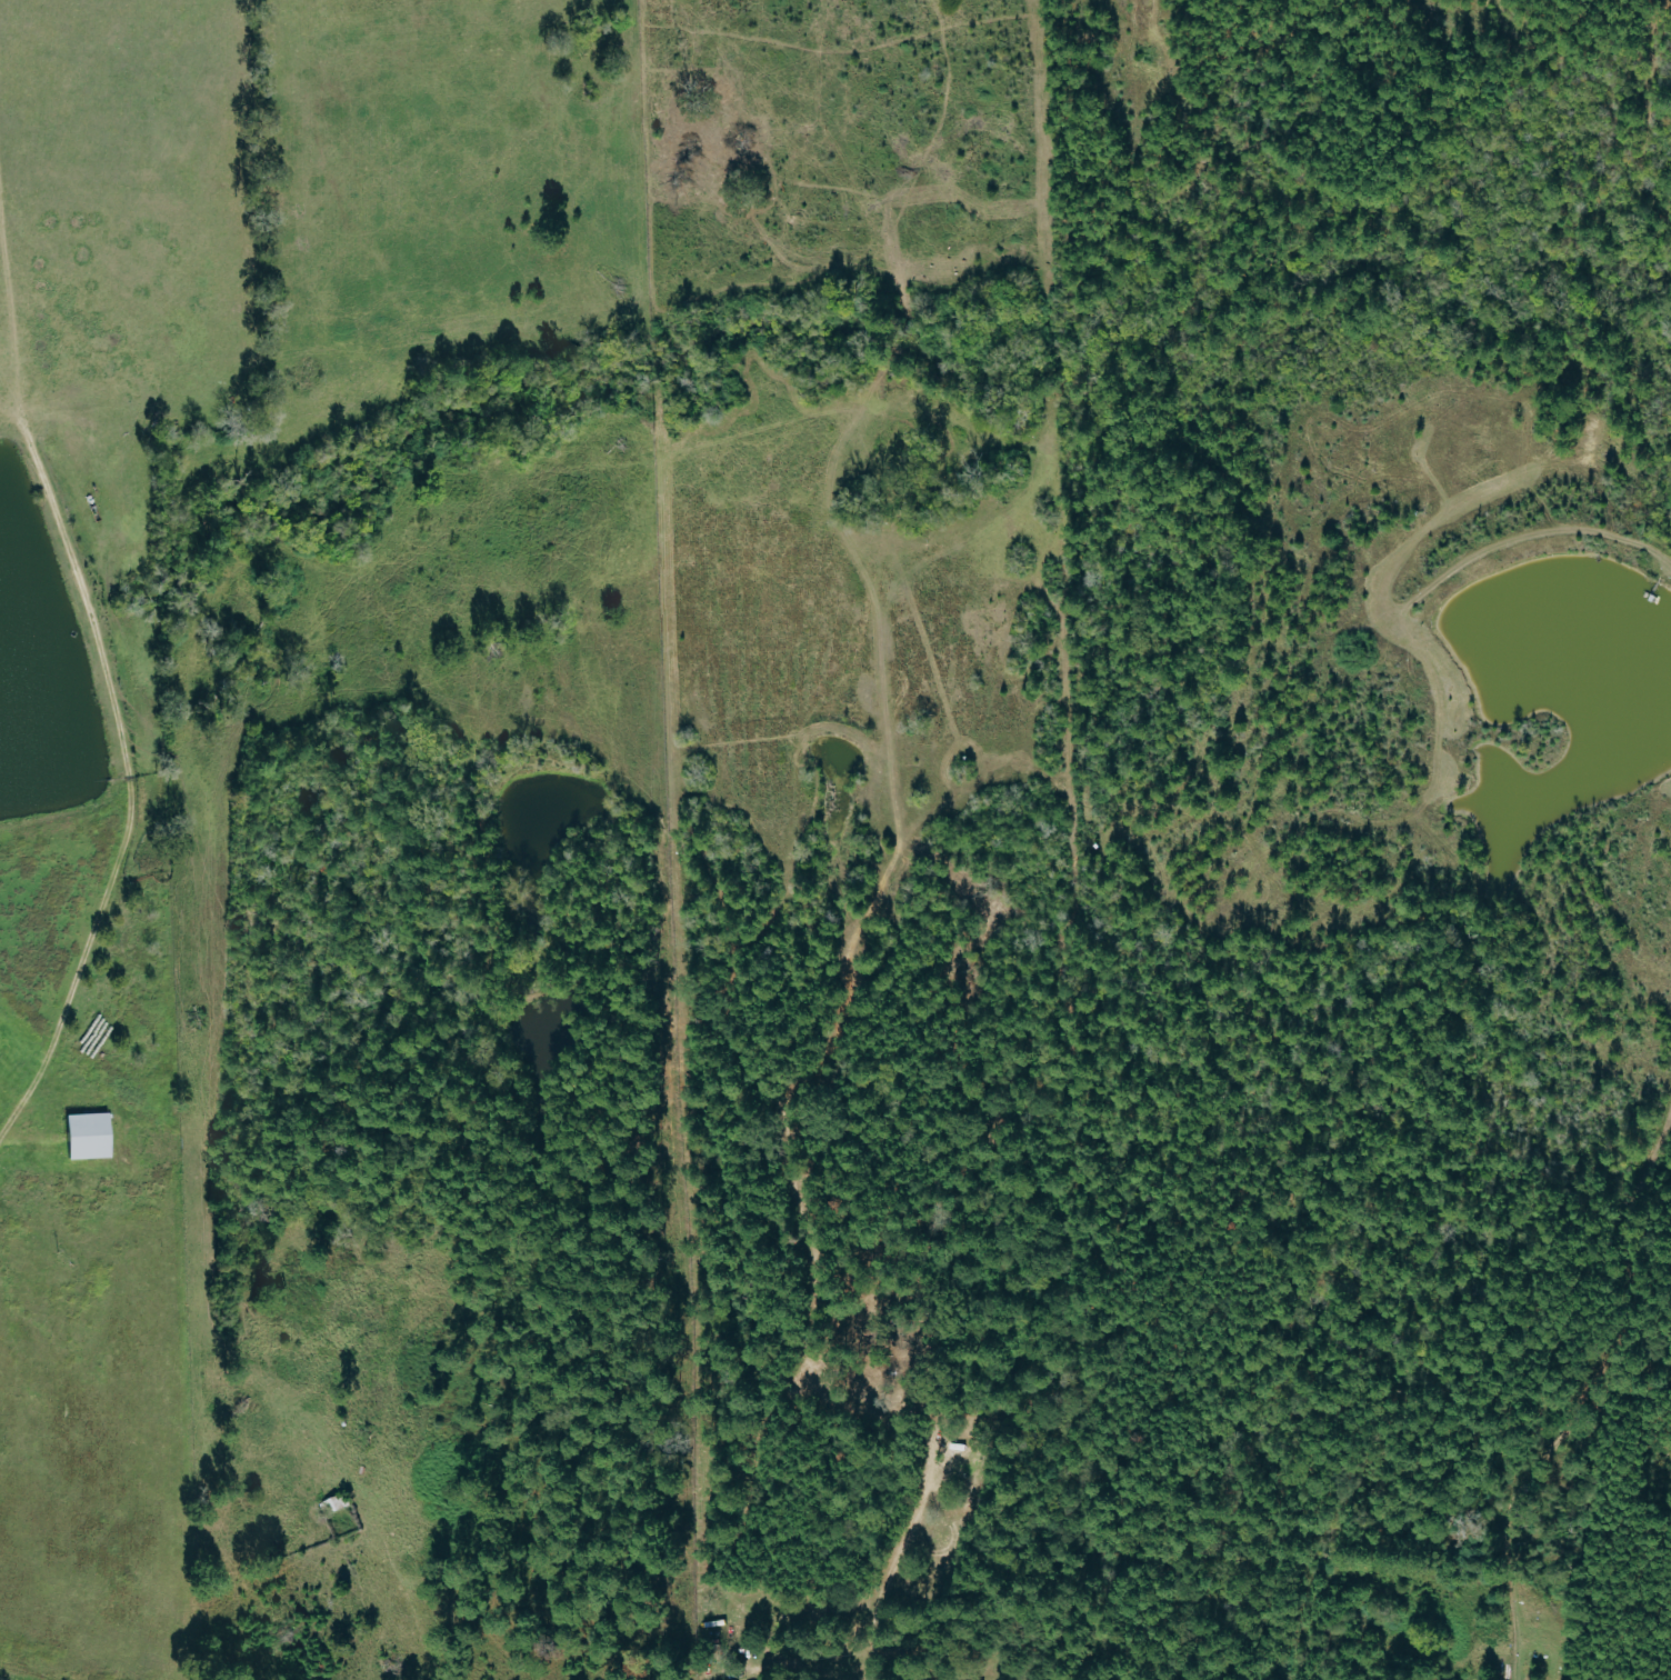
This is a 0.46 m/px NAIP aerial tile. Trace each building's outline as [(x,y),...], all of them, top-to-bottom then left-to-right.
[(67,1114),(69,1159),(111,1158),(110,1113),(67,1114)]
